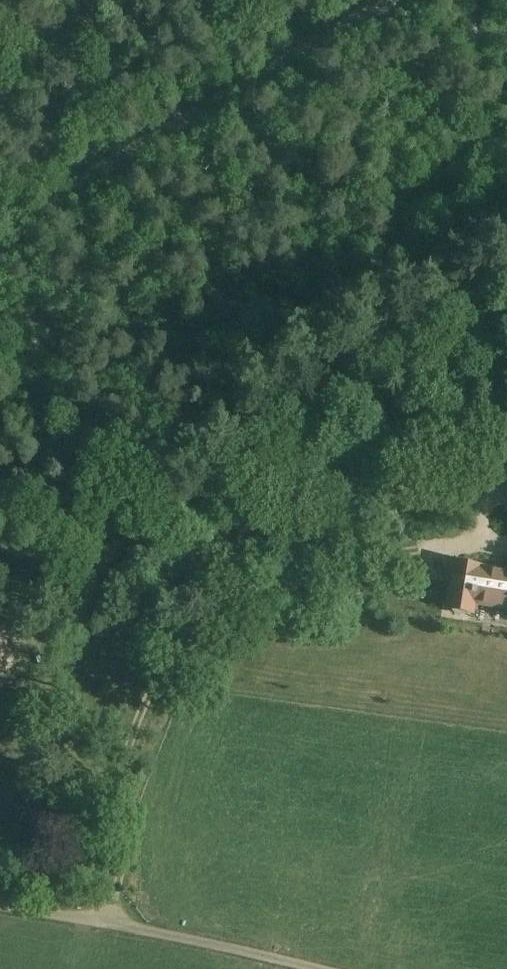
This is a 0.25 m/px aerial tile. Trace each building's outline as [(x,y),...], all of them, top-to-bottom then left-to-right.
[(448,609),(452,609),(455,613),(462,614),(466,612),(470,612),(472,601),(506,606),(506,574),(478,569),(478,566),(456,562),(448,609)] [(7,671),(10,658),(3,656),(6,639),(0,637),(0,670),(7,671)]
